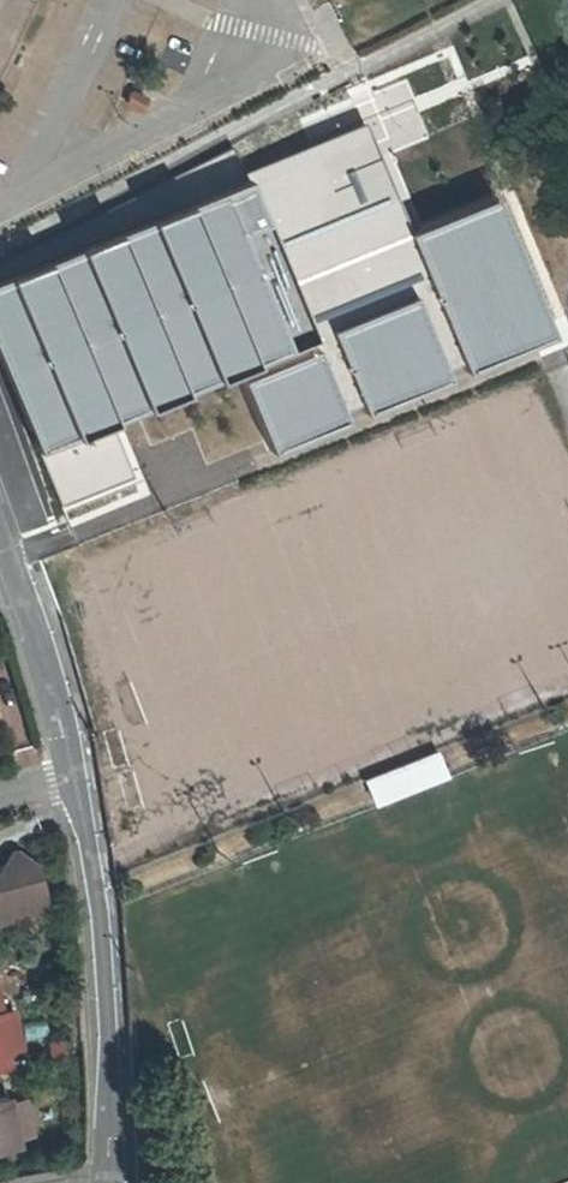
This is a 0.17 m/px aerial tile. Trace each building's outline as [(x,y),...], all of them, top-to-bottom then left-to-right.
[(451,771),(439,745),(365,774),(376,801),(451,771)] [(44,906),(34,866),(14,853),(0,869),(0,917),(44,906)] [(12,1146),(2,1092),(0,1093),(0,1148),(12,1146)]
